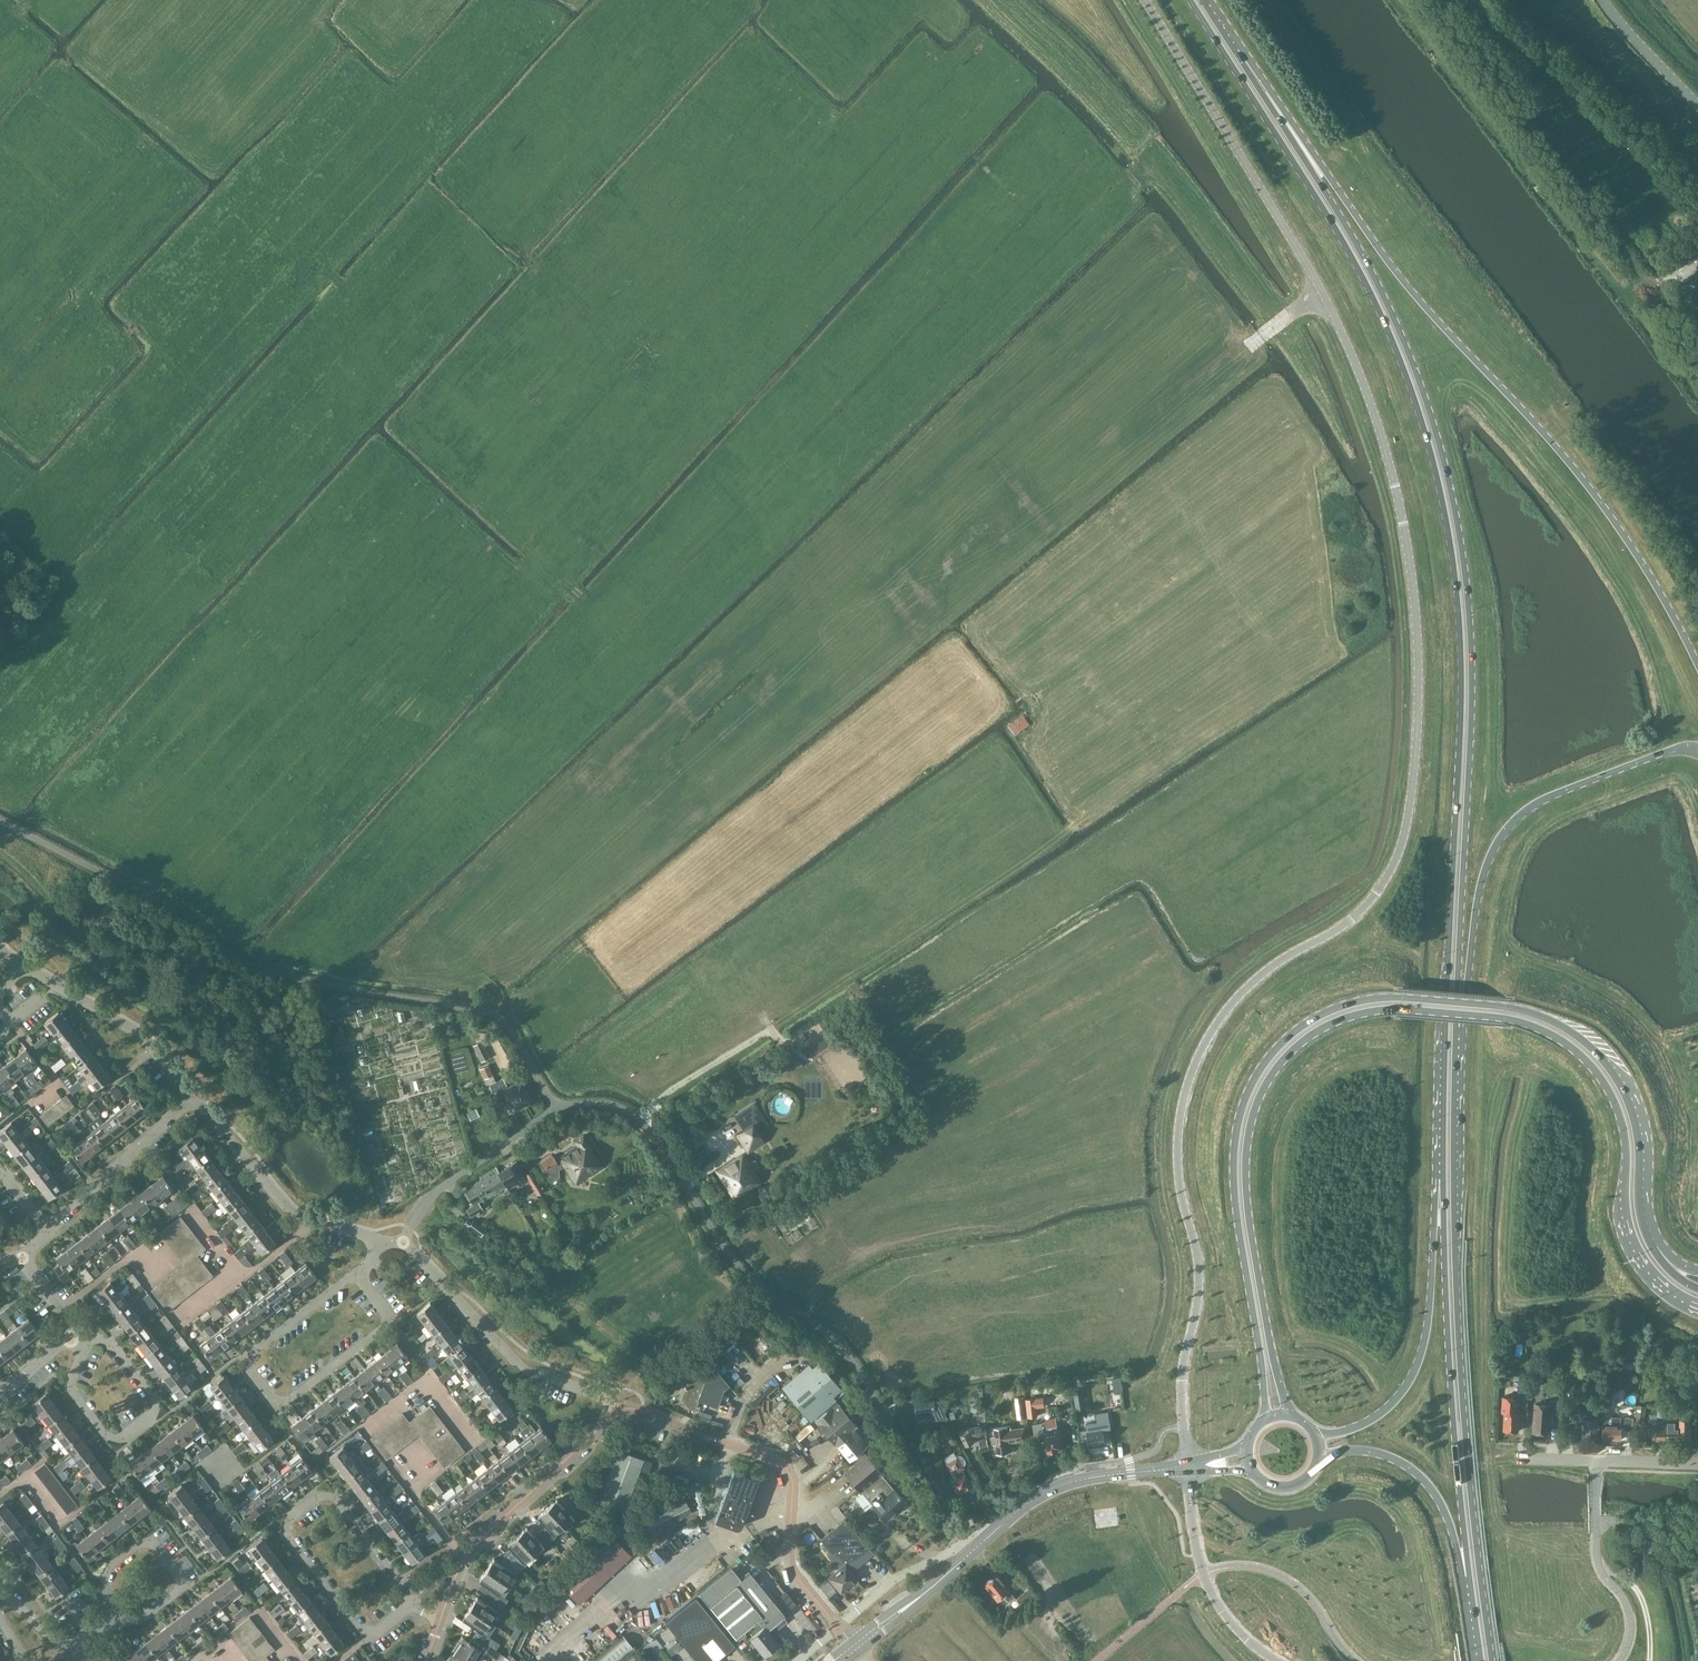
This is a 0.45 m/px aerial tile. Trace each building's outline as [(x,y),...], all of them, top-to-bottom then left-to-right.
[(1688,283),(1697,295),(1697,275),(1688,283)] [(1022,715),(1007,725),(1014,736),(1020,732),(1020,731),(1029,724),(1022,715)] [(44,1022),(53,1033),(67,1022),(58,1011),(44,1022)] [(53,1033),(61,1044),(75,1033),(67,1022),(53,1033)] [(61,1044),(70,1055),(84,1044),(75,1033),(61,1044)] [(44,1035),(39,1040),(43,1045),(48,1040),(44,1035)] [(39,1040),(33,1044),(38,1049),(43,1045),(39,1040)] [(473,1045),(481,1062),(489,1057),(481,1041),(473,1045)] [(70,1055),(79,1066),(93,1055),(84,1044),(70,1055)] [(26,1048),(15,1057),(26,1071),(31,1077),(33,1076),(35,1075),(33,1072),(37,1066),(39,1064),(37,1062),(26,1048)] [(79,1066),(84,1073),(78,1078),(78,1079),(73,1083),(77,1088),(82,1084),(81,1082),(87,1077),(101,1066),(93,1055),(79,1066)] [(15,1057),(4,1065),(15,1079),(21,1075),(30,1087),(32,1086),(37,1081),(33,1076),(31,1077),(26,1071),(15,1057)] [(61,1057),(56,1061),(60,1066),(65,1062),(61,1057)] [(60,1066),(56,1061),(51,1066),(55,1071),(60,1066)] [(4,1088),(9,1094),(13,1091),(8,1084),(15,1079),(4,1065),(0,1068),(0,1083),(4,1088)] [(484,1078),(492,1075),(488,1065),(480,1069),(484,1078)] [(101,1066),(87,1077),(81,1082),(82,1084),(84,1087),(91,1082),(96,1088),(110,1077),(101,1066)] [(502,1078),(489,1085),(493,1092),(500,1088),(501,1090),(501,1091),(508,1088),(507,1087),(502,1078)] [(510,1107),(514,1112),(534,1102),(528,1092),(522,1080),(500,1092),(509,1108),(510,1107)] [(37,1081),(32,1086),(36,1091),(41,1087),(40,1085),(37,1081)] [(77,1088),(73,1083),(68,1087),(72,1093),(77,1088)] [(109,1089),(114,1094),(119,1090),(114,1085),(109,1089)] [(119,1090),(114,1094),(118,1100),(123,1096),(119,1090)] [(6,1097),(10,1102),(16,1098),(12,1093),(6,1097)] [(65,1094),(60,1099),(69,1110),(74,1105),(65,1094)] [(137,1096),(126,1104),(136,1118),(147,1109),(137,1096)] [(16,1098),(10,1102),(14,1107),(20,1103),(16,1098)] [(60,1099),(55,1103),(63,1114),(69,1110),(60,1099)] [(122,1107),(115,1113),(125,1127),(136,1118),(126,1104),(123,1101),(120,1104),(122,1107)] [(87,1106),(92,1111),(97,1107),(93,1102),(87,1106)] [(55,1103),(50,1107),(58,1118),(63,1114),(55,1103)] [(754,1103),(733,1115),(743,1130),(737,1134),(749,1153),(764,1143),(756,1130),(767,1123),(754,1103)] [(50,1107),(44,1111),(53,1122),(58,1118),(50,1107)] [(97,1107),(92,1111),(96,1117),(101,1113),(97,1107)] [(475,1108),(466,1112),(470,1120),(478,1116),(475,1108)] [(53,1122),(44,1111),(39,1115),(48,1126),(53,1122)] [(115,1113),(104,1122),(114,1135),(125,1127),(115,1113)] [(30,1121),(34,1127),(39,1123),(35,1117),(30,1121)] [(66,1123),(70,1129),(75,1124),(71,1119),(66,1123)] [(6,1144),(14,1155),(28,1144),(24,1138),(31,1133),(29,1131),(34,1127),(30,1121),(25,1126),(27,1128),(20,1133),(6,1144)] [(6,1144),(20,1133),(11,1122),(0,1131),(0,1136),(6,1144)] [(104,1122),(93,1130),(103,1144),(114,1135),(104,1122)] [(75,1124),(70,1129),(74,1134),(80,1130),(75,1124)] [(81,1129),(76,1132),(82,1139),(92,1153),(103,1144),(93,1130),(90,1126),(83,1131),(81,1129)] [(572,1176),(577,1184),(603,1167),(584,1135),(574,1141),(577,1146),(558,1158),(560,1161),(558,1163),(553,1155),(540,1164),(551,1182),(560,1177),(559,1170),(564,1167),(570,1178),(572,1176)] [(188,1157),(201,1147),(192,1136),(179,1146),(188,1157)] [(52,1139),(47,1143),(51,1148),(56,1144),(52,1139)] [(92,1153),(82,1139),(71,1148),(81,1161),(92,1153)] [(51,1148),(47,1143),(42,1147),(46,1153),(51,1148)] [(14,1155),(23,1166),(37,1155),(28,1144),(14,1155)] [(196,1168),(209,1158),(201,1147),(188,1157),(181,1162),(179,1160),(175,1164),(176,1166),(175,1167),(177,1170),(182,1166),(184,1168),(192,1162),(196,1168)] [(715,1169),(734,1201),(763,1182),(744,1154),(734,1160),(733,1158),(715,1169)] [(23,1166),(32,1177),(46,1166),(37,1155),(23,1166)] [(204,1178),(217,1168),(209,1158),(196,1168),(204,1178)] [(70,1161),(64,1165),(68,1170),(74,1166),(70,1161)] [(505,1183),(507,1187),(509,1189),(517,1183),(519,1187),(528,1181),(525,1175),(517,1161),(511,1164),(510,1163),(498,1170),(505,1183)] [(172,1174),(177,1170),(175,1167),(176,1166),(175,1164),(168,1169),(172,1174)] [(68,1170),(64,1165),(59,1169),(63,1175),(68,1170)] [(32,1177),(40,1188),(54,1177),(46,1166),(32,1177)] [(212,1189),(226,1179),(217,1168),(204,1178),(212,1189)] [(484,1209),(479,1202),(482,1200),(483,1201),(486,1199),(496,1193),(497,1193),(507,1187),(505,1183),(496,1168),(481,1178),(484,1182),(466,1193),(474,1205),(467,1210),(472,1218),(480,1213),(479,1212),(484,1209)] [(525,1175),(528,1181),(529,1183),(531,1187),(539,1183),(532,1171),(525,1175)] [(54,1177),(40,1188),(49,1199),(67,1185),(59,1174),(54,1177)] [(162,1175),(151,1184),(162,1197),(172,1189),(162,1175)] [(221,1200),(234,1190),(226,1179),(212,1189),(221,1200)] [(195,1181),(191,1184),(193,1187),(191,1188),(194,1192),(200,1187),(195,1181)] [(534,1191),(536,1195),(544,1191),(539,1183),(531,1187),(534,1191)] [(151,1184),(141,1192),(151,1205),(162,1197),(151,1184)] [(193,1187),(191,1184),(184,1189),(189,1195),(194,1192),(191,1188),(193,1187)] [(229,1210),(242,1200),(234,1190),(221,1200),(229,1210)] [(141,1192),(130,1200),(141,1214),(151,1205),(141,1192)] [(130,1200),(119,1209),(130,1222),(141,1214),(130,1200)] [(228,1221),(228,1224),(230,1227),(237,1221),(250,1211),(242,1200),(229,1210),(234,1217),(228,1221)] [(164,1206),(168,1211),(171,1209),(172,1210),(175,1208),(170,1202),(164,1206)] [(211,1202),(207,1205),(209,1209),(208,1210),(210,1213),(216,1208),(211,1202)] [(209,1209),(207,1205),(200,1210),(205,1217),(210,1213),(208,1210),(209,1209)] [(171,1209),(168,1211),(173,1217),(178,1212),(175,1208),(172,1210),(171,1209)] [(119,1209),(109,1217),(120,1230),(130,1222),(119,1209)] [(237,1221),(245,1232),(259,1222),(250,1211),(237,1221)] [(180,1216),(170,1225),(174,1230),(184,1222),(180,1216)] [(109,1217),(98,1225),(109,1238),(120,1230),(109,1217)] [(143,1222),(147,1227),(150,1225),(151,1227),(154,1225),(149,1218),(143,1222)] [(467,1220),(464,1224),(480,1236),(485,1229),(473,1220),(471,1223),(467,1220)] [(174,1230),(178,1235),(189,1227),(184,1222),(174,1230)] [(245,1242),(244,1245),(246,1248),(254,1242),(254,1243),(267,1232),(259,1222),(245,1232),(250,1238),(245,1242)] [(228,1224),(224,1227),(226,1230),(224,1231),(226,1234),(232,1229),(230,1227),(228,1224)] [(98,1225),(87,1233),(98,1246),(109,1238),(98,1225)] [(150,1225),(147,1227),(152,1233),(157,1229),(154,1225),(151,1227),(150,1225)] [(160,1233),(164,1238),(174,1230),(170,1225),(160,1233)] [(189,1227),(178,1235),(182,1241),(193,1233),(189,1227)] [(221,1238),(226,1234),(224,1231),(226,1230),(224,1227),(217,1232),(221,1238)] [(164,1238),(168,1243),(178,1235),(174,1230),(164,1238)] [(254,1242),(246,1248),(248,1250),(250,1253),(257,1247),(262,1253),(275,1243),(267,1232),(254,1243),(254,1242)] [(87,1233),(77,1242),(88,1255),(98,1246),(87,1233)] [(168,1243),(180,1259),(190,1251),(186,1246),(197,1238),(193,1233),(182,1241),(178,1235),(168,1243)] [(561,1234),(556,1237),(563,1248),(566,1246),(565,1244),(567,1243),(561,1234)] [(122,1239),(126,1244),(128,1242),(130,1243),(132,1241),(127,1235),(122,1239)] [(186,1246),(190,1251),(201,1243),(197,1238),(186,1246)] [(71,1246),(66,1250),(77,1263),(88,1255),(77,1242),(74,1241),(71,1244),(71,1246)] [(128,1242),(126,1244),(131,1250),(135,1246),(132,1241),(130,1243),(128,1242)] [(190,1251),(195,1257),(197,1255),(205,1249),(201,1243),(190,1251)] [(242,1251),(240,1249),(234,1253),(238,1258),(242,1255),(240,1252),(242,1251)] [(77,1263),(66,1250),(55,1258),(60,1264),(54,1268),(64,1282),(71,1276),(67,1271),(77,1263)] [(101,1255),(105,1260),(107,1258),(109,1260),(111,1257),(106,1251),(101,1255)] [(180,1259),(184,1264),(195,1257),(190,1251),(180,1259)] [(184,1264),(183,1265),(187,1271),(201,1260),(197,1255),(195,1257),(184,1264)] [(107,1258),(105,1260),(109,1266),(115,1262),(111,1257),(109,1260),(107,1258)] [(284,1258),(282,1260),(287,1266),(292,1262),(288,1257),(285,1259),(284,1258)] [(192,1277),(197,1273),(205,1266),(201,1260),(187,1271),(191,1276),(192,1277)] [(295,1271),(305,1284),(316,1276),(305,1263),(295,1271)] [(183,1265),(178,1269),(186,1280),(191,1276),(187,1271),(183,1265)] [(197,1273),(204,1282),(213,1276),(205,1266),(197,1273)] [(80,1272),(84,1277),(86,1275),(87,1276),(90,1274),(85,1268),(80,1272)] [(178,1269),(172,1274),(181,1284),(186,1280),(178,1269)] [(284,1279),(295,1293),(305,1284),(295,1271),(284,1279)] [(127,1278),(130,1282),(133,1280),(134,1281),(137,1279),(132,1273),(127,1278)] [(192,1277),(200,1286),(204,1282),(197,1273),(192,1277)] [(86,1275),(84,1277),(88,1283),(93,1279),(90,1274),(87,1276),(86,1275)] [(170,1292),(165,1297),(173,1307),(200,1286),(192,1277),(191,1276),(186,1280),(181,1284),(172,1274),(162,1282),(170,1292)] [(263,1295),(273,1309),(284,1301),(274,1287),(269,1280),(271,1279),(267,1274),(264,1276),(263,1274),(260,1276),(265,1282),(264,1283),(270,1290),(263,1295)] [(105,1302),(118,1292),(124,1288),(115,1277),(97,1292),(105,1302)] [(133,1280),(130,1282),(135,1288),(140,1284),(137,1279),(134,1281),(133,1280)] [(274,1287),(284,1301),(295,1293),(284,1279),(274,1287)] [(162,1282),(156,1286),(165,1297),(170,1292),(162,1282)] [(236,1289),(239,1293),(242,1291),(243,1292),(246,1290),(242,1284),(236,1289)] [(151,1290),(160,1301),(165,1297),(156,1286),(151,1290)] [(242,1291),(239,1293),(244,1299),(250,1295),(246,1290),(243,1292),(242,1291)] [(105,1302),(113,1313),(126,1303),(118,1292),(105,1302)] [(143,1299),(146,1303),(149,1301),(150,1302),(153,1300),(148,1294),(143,1299)] [(252,1304),(263,1317),(273,1309),(263,1295),(252,1304)] [(165,1297),(160,1301),(168,1311),(173,1307),(165,1297)] [(149,1301),(146,1303),(151,1309),(157,1305),(153,1300),(150,1302),(149,1301)] [(215,1305),(218,1309),(221,1307),(222,1309),(225,1306),(220,1301),(215,1305)] [(122,1323),(135,1313),(139,1310),(134,1304),(130,1307),(126,1303),(113,1313),(122,1323)] [(424,1324),(438,1314),(429,1303),(411,1317),(419,1328),(424,1324)] [(242,1312),(252,1326),(263,1317),(252,1304),(242,1312)] [(9,1306),(4,1310),(8,1315),(13,1311),(9,1306)] [(221,1307),(218,1309),(224,1315),(229,1311),(225,1306),(222,1309),(221,1307)] [(4,1310),(0,1313),(0,1316),(3,1319),(8,1315),(4,1310)] [(231,1320),(241,1334),(252,1326),(242,1312),(231,1320)] [(122,1323),(120,1324),(123,1328),(122,1330),(125,1334),(128,1334),(129,1333),(130,1334),(143,1324),(135,1313),(122,1323)] [(433,1335),(446,1324),(438,1314),(424,1324),(433,1335)] [(159,1320),(163,1324),(166,1322),(167,1323),(170,1321),(165,1315),(159,1320)] [(194,1321),(197,1326),(200,1324),(201,1325),(203,1323),(199,1317),(194,1321)] [(28,1319),(17,1327),(28,1341),(39,1333),(28,1319)] [(220,1328),(231,1342),(241,1334),(231,1320),(220,1328)] [(166,1322),(163,1324),(167,1330),(173,1326),(170,1321),(167,1323),(166,1322)] [(220,1350),(210,1337),(210,1336),(205,1329),(207,1328),(203,1323),(201,1325),(200,1324),(197,1326),(202,1331),(200,1333),(205,1340),(199,1345),(209,1358),(220,1350)] [(130,1334),(138,1345),(151,1334),(143,1324),(130,1334)] [(441,1345),(454,1335),(446,1324),(433,1335),(437,1340),(431,1344),(435,1350),(441,1345)] [(210,1336),(210,1337),(220,1350),(231,1342),(220,1328),(215,1332),(210,1326),(207,1328),(205,1329),(210,1336)] [(17,1327),(7,1336),(17,1350),(28,1341),(17,1327)] [(415,1327),(411,1330),(413,1333),(412,1334),(414,1337),(420,1332),(415,1327)] [(413,1333),(411,1330),(405,1335),(409,1341),(414,1337),(412,1334),(413,1333)] [(743,1333),(737,1338),(742,1343),(748,1338),(743,1333)] [(138,1345),(146,1355),(160,1345),(151,1334),(138,1345)] [(449,1356),(463,1346),(454,1335),(441,1345),(449,1356)] [(0,1341),(0,1350),(6,1358),(17,1350),(7,1336),(0,1341)] [(176,1341),(179,1346),(182,1343),(183,1345),(186,1342),(181,1336),(176,1341)] [(160,1345),(146,1355),(155,1366),(168,1355),(171,1353),(167,1347),(163,1342),(160,1345)] [(182,1343),(179,1346),(184,1351),(189,1347),(186,1342),(183,1345),(182,1343)] [(397,1343),(386,1352),(397,1365),(402,1372),(406,1369),(401,1362),(407,1357),(397,1343)] [(463,1346),(449,1356),(458,1367),(471,1356),(468,1353),(467,1352),(469,1350),(469,1348),(466,1345),(464,1345),(463,1346)] [(432,1348),(427,1352),(429,1354),(428,1355),(430,1358),(436,1353),(432,1348)] [(386,1352),(376,1360),(386,1373),(397,1365),(386,1352)] [(429,1354),(427,1352),(421,1356),(426,1362),(430,1358),(428,1355),(429,1354)] [(155,1366),(163,1376),(176,1366),(168,1355),(155,1366)] [(458,1367),(452,1371),(461,1381),(466,1377),(479,1367),(471,1356),(458,1367)] [(192,1362),(196,1366),(199,1364),(200,1366),(202,1364),(198,1357),(192,1362)] [(781,1387),(810,1422),(844,1393),(815,1358),(781,1387)] [(365,1368),(375,1382),(379,1379),(386,1373),(376,1360),(365,1368)] [(1565,1380),(1580,1381),(1581,1366),(1580,1366),(1580,1364),(1576,1364),(1576,1366),(1570,1366),(1570,1362),(1565,1362),(1565,1366),(1566,1366),(1565,1380)] [(199,1364),(196,1366),(201,1372),(206,1368),(202,1364),(200,1366),(199,1364)] [(1529,1385),(1540,1386),(1542,1365),(1530,1364),(1529,1385)] [(163,1376),(171,1387),(184,1376),(176,1366),(163,1376)] [(479,1367),(466,1377),(470,1383),(466,1386),(470,1391),(474,1388),(487,1378),(479,1367)] [(707,1372),(705,1379),(701,1390),(708,1392),(704,1403),(717,1407),(723,1390),(729,1385),(713,1367),(707,1372)] [(365,1368),(354,1376),(365,1390),(375,1382),(365,1368)] [(448,1369),(444,1373),(446,1376),(444,1376),(447,1380),(453,1375),(448,1369)] [(399,1375),(402,1379),(406,1377),(407,1378),(409,1376),(405,1370),(399,1375)] [(446,1376),(444,1373),(438,1378),(442,1383),(447,1380),(444,1376),(446,1376)] [(184,1376),(171,1387),(179,1397),(193,1387),(188,1381),(191,1378),(187,1374),(184,1376)] [(212,1402),(219,1397),(232,1386),(224,1376),(210,1386),(214,1391),(208,1396),(210,1398),(209,1399),(210,1400),(212,1402)] [(354,1376),(344,1385),(354,1398),(360,1405),(362,1403),(365,1401),(359,1394),(365,1390),(354,1376)] [(406,1377),(402,1379),(407,1385),(413,1381),(409,1376),(407,1378),(406,1377)] [(465,1390),(460,1394),(462,1397),(461,1398),(463,1401),(469,1396),(470,1397),(477,1392),(483,1399),(496,1388),(495,1388),(497,1386),(497,1384),(494,1380),(492,1380),(489,1376),(487,1378),(474,1388),(470,1391),(467,1393),(465,1390)] [(701,1390),(705,1379),(700,1377),(695,1379),(695,1381),(689,1382),(688,1381),(688,1382),(686,1387),(685,1387),(684,1389),(685,1389),(682,1399),(682,1400),(690,1408),(694,1410),(698,1400),(704,1403),(708,1392),(701,1390)] [(344,1385),(333,1393),(343,1407),(354,1398),(344,1385)] [(219,1397),(227,1407),(240,1397),(232,1386),(219,1397)] [(381,1389),(378,1391),(382,1396),(384,1393),(386,1395),(388,1393),(383,1387),(381,1389)] [(1502,1396),(1501,1412),(1504,1412),(1503,1430),(1518,1431),(1519,1412),(1517,1412),(1518,1408),(1518,1402),(1525,1403),(1526,1388),(1518,1387),(1517,1396),(1502,1396)] [(483,1399),(491,1409),(504,1399),(496,1388),(483,1399)] [(1078,1392),(1073,1392),(1077,1415),(1082,1414),(1081,1405),(1085,1404),(1082,1391),(1078,1392)] [(32,1403),(41,1414),(54,1403),(46,1393),(32,1403)] [(333,1393),(322,1401),(333,1415),(337,1418),(347,1410),(343,1407),(333,1393)] [(384,1393),(382,1396),(386,1402),(392,1397),(388,1393),(386,1395),(384,1393)] [(458,1404),(463,1401),(461,1398),(462,1397),(460,1394),(454,1399),(458,1404)] [(227,1407),(235,1418),(249,1408),(240,1397),(227,1407)] [(1026,1413),(1027,1421),(1027,1418),(1042,1416),(1040,1398),(1025,1400),(1026,1413)] [(504,1399),(491,1409),(499,1420),(512,1410),(504,1399)] [(927,1418),(936,1417),(936,1420),(947,1418),(939,1399),(914,1403),(916,1419),(927,1418)] [(210,1400),(205,1403),(208,1406),(206,1407),(208,1410),(214,1405),(212,1402),(210,1400)] [(1533,1432),(1548,1433),(1549,1414),(1557,1415),(1558,1401),(1550,1400),(1549,1405),(1535,1404),(1533,1432)] [(322,1401),(312,1410),(322,1423),(333,1415),(322,1401)] [(814,1419),(849,1461),(871,1442),(836,1401),(814,1419)] [(41,1414),(49,1424),(62,1414),(54,1403),(41,1414)] [(208,1406),(205,1403),(199,1408),(203,1414),(208,1410),(206,1407),(208,1406)] [(357,1408),(360,1412),(363,1410),(364,1411),(367,1409),(362,1403),(360,1405),(357,1408)] [(1635,1423),(1643,1424),(1646,1406),(1638,1405),(1635,1423)] [(1674,1419),(1658,1419),(1658,1416),(1666,1416),(1666,1405),(1657,1405),(1657,1414),(1649,1414),(1649,1420),(1649,1419),(1649,1435),(1656,1434),(1656,1440),(1673,1440),(1673,1423),(1674,1423),(1674,1419)] [(420,1413),(419,1414),(426,1422),(436,1414),(430,1406),(420,1413)] [(235,1418),(243,1429),(257,1418),(249,1408),(235,1418)] [(363,1410),(360,1412),(365,1418),(370,1414),(367,1409),(364,1411),(363,1410)] [(1608,1425),(1608,1415),(1608,1409),(1603,1409),(1603,1415),(1602,1440),(1621,1440),(1621,1425),(1620,1425),(1620,1417),(1611,1417),(1611,1425),(1608,1425)] [(312,1410),(301,1418),(311,1431),(322,1423),(312,1410)] [(481,1411),(476,1415),(479,1418),(477,1419),(479,1422),(486,1417),(481,1411)] [(1086,1430),(1080,1431),(1082,1441),(1088,1440),(1089,1448),(1092,1447),(1093,1448),(1096,1447),(1096,1446),(1105,1445),(1103,1430),(1111,1428),(1108,1412),(1095,1414),(1097,1422),(1085,1424),(1086,1430)] [(402,1413),(396,1418),(405,1429),(410,1424),(408,1422),(409,1421),(402,1413)] [(1027,1421),(1026,1413),(1018,1414),(1019,1425),(1028,1424),(1027,1421)] [(49,1424),(57,1435),(71,1425),(62,1414),(49,1424)] [(419,1414),(414,1418),(424,1431),(429,1427),(430,1427),(426,1422),(419,1414)] [(436,1414),(426,1422),(430,1427),(440,1419),(436,1414)] [(1598,1419),(1587,1419),(1587,1414),(1580,1414),(1580,1424),(1582,1424),(1581,1438),(1597,1439),(1598,1419)] [(193,1415),(182,1423),(193,1436),(203,1428),(193,1415)] [(479,1418),(476,1415),(471,1420),(475,1425),(479,1422),(477,1419),(479,1418)] [(513,1420),(517,1424),(520,1422),(521,1423),(523,1422),(519,1415),(513,1420)] [(21,1425),(23,1427),(33,1419),(32,1416),(21,1425)] [(1624,1429),(1632,1430),(1634,1418),(1625,1417),(1624,1429)] [(243,1429),(252,1439),(265,1429),(257,1418),(243,1429)] [(311,1431),(301,1418),(290,1426),(303,1443),(314,1434),(311,1431)] [(396,1418),(391,1422),(399,1433),(405,1429),(396,1418)] [(409,1421),(408,1422),(410,1424),(419,1435),(424,1431),(414,1418),(409,1421)] [(1059,1434),(1060,1434),(1059,1425),(1057,1426),(1055,1418),(1045,1420),(1045,1422),(1032,1425),(1034,1435),(1030,1435),(1031,1441),(1045,1438),(1048,1453),(1049,1453),(1052,1454),(1055,1453),(1056,1451),(1058,1451),(1058,1450),(1061,1449),(1059,1434)] [(33,1419),(23,1427),(25,1430),(36,1422),(33,1419)] [(335,1424),(339,1429),(342,1426),(343,1428),(346,1426),(341,1419),(335,1424)] [(430,1427),(429,1427),(433,1433),(444,1424),(440,1419),(430,1427)] [(1677,1423),(1674,1423),(1673,1423),(1673,1440),(1690,1439),(1690,1419),(1677,1420),(1677,1423)] [(227,1421),(222,1425),(224,1427),(222,1428),(225,1431),(230,1426),(227,1421)] [(391,1422),(386,1426),(394,1437),(399,1433),(391,1422)] [(517,1424),(521,1430),(522,1430),(525,1428),(530,1435),(540,1449),(551,1440),(541,1427),(535,1431),(529,1424),(527,1426),(523,1422),(521,1423),(520,1422),(517,1424)] [(182,1423),(172,1432),(182,1445),(193,1436),(182,1423)] [(410,1424),(405,1429),(413,1439),(419,1435),(410,1424)] [(444,1424),(433,1433),(437,1438),(448,1429),(444,1424)] [(57,1435),(66,1446),(79,1435),(71,1425),(57,1435)] [(224,1427),(222,1425),(216,1429),(220,1435),(225,1431),(222,1428),(224,1427)] [(342,1426),(339,1429),(344,1434),(349,1430),(346,1426),(343,1428),(342,1426)] [(386,1426),(381,1430),(389,1441),(394,1437),(386,1426)] [(971,1436),(987,1434),(985,1426),(967,1428),(966,1427),(958,1431),(966,1447),(974,1443),(971,1436)] [(1023,1428),(1011,1430),(1010,1426),(1008,1426),(1008,1427),(994,1428),(995,1438),(989,1439),(990,1446),(996,1445),(997,1455),(1012,1453),(1011,1443),(1025,1441),(1023,1428)] [(419,1435),(418,1436),(422,1441),(433,1433),(429,1427),(424,1431),(419,1435)] [(13,1428),(2,1437),(13,1450),(24,1442),(13,1428)] [(525,1439),(519,1443),(530,1457),(540,1449),(530,1435),(525,1428),(522,1430),(521,1430),(519,1432),(525,1439)] [(265,1429),(252,1439),(260,1450),(273,1440),(265,1429)] [(405,1429),(399,1433),(408,1443),(413,1439),(405,1429)] [(448,1429),(437,1438),(441,1444),(453,1435),(448,1429)] [(381,1430),(375,1434),(384,1445),(389,1441),(381,1430)] [(172,1432),(161,1440),(171,1453),(182,1445),(172,1432)] [(492,1436),(496,1441),(499,1439),(500,1440),(502,1438),(498,1432),(492,1436)] [(399,1433),(394,1437),(403,1447),(408,1443),(399,1433)] [(433,1433),(422,1441),(427,1447),(437,1438),(433,1433)] [(375,1434),(369,1439),(378,1450),(384,1445),(375,1434)] [(70,1451),(63,1457),(64,1459),(66,1461),(73,1455),(74,1456),(87,1446),(79,1435),(66,1446),(70,1451)] [(453,1435),(441,1444),(446,1449),(457,1440),(453,1435)] [(314,1440),(318,1445),(321,1443),(322,1444),(325,1442),(319,1436),(314,1440)] [(0,1438),(0,1456),(2,1459),(13,1450),(2,1437),(0,1438)] [(394,1437),(389,1441),(397,1452),(403,1447),(394,1437)] [(939,1449),(934,1437),(930,1439),(931,1441),(927,1443),(932,1453),(939,1449)] [(37,1446),(40,1448),(50,1440),(48,1438),(37,1446)] [(437,1438),(427,1447),(431,1452),(441,1444),(437,1438)] [(499,1439),(496,1441),(500,1447),(506,1442),(502,1438),(500,1440),(499,1439)] [(951,1450),(943,1454),(947,1462),(945,1463),(952,1476),(955,1474),(958,1479),(955,1481),(952,1482),(959,1494),(960,1493),(962,1497),(969,1493),(967,1489),(973,1486),(966,1474),(965,1474),(963,1470),(965,1468),(963,1465),(964,1464),(964,1463),(965,1462),(965,1461),(964,1460),(962,1457),(965,1456),(955,1438),(950,1441),(949,1442),(948,1443),(948,1445),(948,1446),(951,1450)] [(50,1440),(40,1448),(42,1451),(44,1449),(52,1443),(50,1440)] [(161,1440),(151,1448),(161,1461),(171,1453),(161,1440)] [(457,1440),(446,1449),(450,1454),(461,1446),(457,1440)] [(986,1440),(979,1442),(981,1449),(988,1447),(986,1440)] [(366,1441),(362,1444),(364,1447),(363,1448),(365,1451),(371,1446),(366,1441)] [(389,1441),(384,1445),(392,1456),(397,1452),(389,1441)] [(242,1442),(238,1445),(240,1448),(239,1449),(241,1452),(247,1447),(242,1442)] [(321,1443),(318,1445),(323,1451),(328,1447),(325,1442),(322,1444),(321,1443)] [(519,1443),(508,1451),(519,1465),(530,1457),(519,1443)] [(364,1447),(362,1444),(356,1449),(360,1455),(365,1451),(363,1448),(364,1447)] [(441,1444),(431,1452),(435,1457),(446,1449),(441,1444)] [(207,1445),(201,1449),(205,1454),(211,1450),(207,1445)] [(240,1448),(238,1445),(232,1450),(236,1456),(241,1452),(239,1449),(240,1448)] [(384,1445),(378,1450),(386,1461),(392,1456),(384,1445)] [(74,1456),(82,1467),(95,1457),(87,1446),(74,1456)] [(274,1450),(278,1455),(281,1452),(282,1454),(284,1452),(280,1446),(274,1450)] [(343,1446),(329,1457),(337,1467),(351,1457),(356,1453),(352,1448),(347,1452),(343,1446)] [(461,1446),(450,1454),(454,1460),(465,1451),(461,1446)] [(151,1448),(140,1456),(150,1469),(161,1461),(151,1448)] [(471,1452),(475,1457),(477,1455),(478,1456),(481,1454),(477,1448),(471,1452)] [(205,1454),(201,1449),(197,1453),(201,1458),(205,1454)] [(446,1449),(435,1457),(439,1463),(450,1454),(446,1449)] [(598,1503),(624,1512),(639,1470),(648,1474),(652,1463),(643,1460),(618,1450),(598,1503)] [(508,1451),(498,1460),(508,1473),(519,1465),(508,1451)] [(281,1452),(278,1455),(283,1461),(288,1456),(284,1452),(282,1454),(281,1452)] [(873,1507),(886,1521),(906,1504),(882,1475),(883,1474),(864,1452),(853,1461),(855,1464),(844,1474),(860,1493),(861,1492),(864,1495),(857,1501),(866,1513),(873,1507)] [(288,1461),(291,1465),(301,1479),(312,1470),(299,1453),(288,1461)] [(351,1457),(337,1467),(346,1478),(359,1467),(364,1463),(356,1453),(351,1457)] [(450,1454),(439,1463),(444,1468),(454,1460),(450,1454)] [(467,1455),(463,1458),(464,1458),(466,1462),(472,1458),(469,1454),(467,1455)] [(477,1455),(475,1457),(479,1463),(485,1459),(481,1454),(478,1456),(477,1455)] [(190,1455),(187,1457),(193,1464),(196,1462),(192,1457),(190,1455)] [(150,1469),(140,1456),(130,1465),(140,1478),(150,1469)] [(82,1467),(90,1478),(104,1467),(95,1457),(82,1467)] [(27,1459),(22,1463),(26,1468),(31,1464),(27,1459)] [(54,1467),(56,1469),(66,1461),(64,1459),(54,1467)] [(498,1460),(487,1468),(498,1481),(508,1473),(498,1460)] [(66,1461),(56,1469),(58,1472),(58,1473),(63,1480),(66,1478),(60,1470),(68,1464),(66,1461)] [(186,1461),(181,1465),(185,1470),(190,1466),(186,1461)] [(253,1466),(256,1471),(259,1469),(261,1470),(263,1468),(259,1462),(253,1466)] [(379,1470),(381,1472),(387,1467),(383,1462),(378,1466),(380,1468),(379,1470)] [(26,1468),(22,1463),(17,1467),(21,1472),(26,1468)] [(45,1463),(34,1471),(67,1514),(78,1506),(45,1463)] [(359,1467),(346,1478),(354,1489),(367,1478),(374,1473),(372,1470),(370,1472),(368,1471),(368,1468),(364,1463),(359,1467)] [(450,1469),(454,1474),(456,1471),(457,1473),(460,1471),(455,1464),(450,1469)] [(185,1470),(181,1465),(176,1469),(180,1474),(185,1470)] [(291,1465),(280,1473),(291,1487),(301,1479),(291,1465)] [(378,1466),(372,1470),(374,1473),(376,1475),(381,1472),(379,1470),(380,1468),(378,1466)] [(104,1467),(90,1478),(99,1488),(112,1478),(104,1467)] [(259,1469),(256,1471),(261,1477),(267,1473),(263,1468),(261,1470),(259,1469)] [(269,1474),(266,1477),(269,1482),(280,1495),(291,1487),(280,1473),(276,1468),(275,1469),(275,1468),(268,1473),(269,1474)] [(487,1468),(477,1476),(487,1489),(498,1481),(487,1468)] [(742,1525),(758,1479),(733,1470),(722,1499),(716,1515),(714,1521),(735,1528),(737,1528),(740,1527),(742,1525)] [(456,1471),(454,1474),(458,1479),(464,1475),(460,1471),(457,1473),(456,1471)] [(674,1478),(674,1479),(686,1483),(688,1478),(676,1474),(674,1478)] [(6,1475),(1,1479),(5,1484),(10,1480),(6,1475)] [(198,1480),(202,1486),(207,1482),(203,1476),(198,1480)] [(477,1476),(466,1484),(477,1498),(487,1489),(477,1476)] [(165,1477),(159,1482),(163,1487),(169,1483),(165,1477)] [(232,1483),(236,1487),(239,1485),(240,1486),(242,1484),(238,1478),(232,1483)] [(354,1489),(362,1499),(376,1489),(367,1478),(354,1489)] [(81,1480),(70,1488),(73,1491),(83,1483),(81,1480)] [(429,1485),(433,1490),(435,1487),(436,1489),(439,1487),(434,1481),(429,1485)] [(163,1487),(159,1482),(154,1485),(148,1489),(152,1495),(163,1487)] [(207,1482),(202,1486),(206,1491),(211,1487),(207,1482)] [(269,1482),(259,1490),(269,1503),(270,1505),(273,1505),(277,1502),(277,1500),(281,1497),(280,1495),(269,1482)] [(73,1491),(74,1493),(85,1485),(83,1483),(73,1491)] [(399,1483),(394,1487),(397,1489),(395,1490),(397,1493),(403,1489),(399,1483)] [(116,1486),(113,1488),(117,1492),(119,1491),(120,1492),(123,1490),(118,1484),(116,1486)] [(168,1495),(176,1505),(189,1495),(181,1484),(168,1495)] [(239,1485),(236,1487),(240,1493),(246,1489),(242,1484),(240,1486),(239,1485)] [(466,1484),(455,1492),(466,1506),(477,1498),(466,1484)] [(397,1489),(394,1487),(389,1491),(393,1496),(397,1493),(395,1490),(397,1489)] [(435,1487),(433,1490),(437,1496),(442,1492),(439,1487),(436,1489),(435,1487)] [(362,1499),(371,1510),(384,1499),(376,1489),(362,1499)] [(119,1491),(117,1492),(121,1498),(124,1497),(126,1494),(123,1490),(120,1492),(119,1491)] [(259,1490),(248,1498),(259,1512),(269,1503),(259,1490)] [(455,1492),(445,1500),(456,1514),(466,1506),(455,1492)] [(20,1497),(24,1503),(30,1499),(25,1493),(20,1497)] [(690,1510),(683,1495),(682,1493),(635,1516),(642,1530),(643,1530),(645,1535),(651,1533),(691,1513),(690,1510)] [(384,1499),(371,1510),(379,1520),(392,1510),(388,1505),(395,1499),(393,1496),(391,1494),(384,1499)] [(176,1505),(184,1516),(198,1506),(189,1495),(176,1505)] [(134,1500),(130,1503),(141,1518),(151,1510),(140,1496),(134,1500)] [(214,1502),(218,1506),(223,1503),(219,1498),(214,1502)] [(259,1512),(248,1498),(237,1506),(248,1520),(259,1512)] [(30,1499),(24,1503),(28,1508),(33,1504),(30,1499)] [(553,1502),(547,1508),(564,1526),(570,1520),(573,1517),(575,1520),(581,1514),(570,1503),(565,1508),(557,1499),(554,1502),(553,1502)] [(97,1500),(95,1502),(103,1512),(105,1511),(97,1500)] [(456,1514),(445,1500),(434,1509),(444,1522),(456,1514)] [(11,1512),(3,1501),(0,1503),(0,1520),(11,1512)] [(103,1512),(95,1502),(92,1504),(100,1515),(103,1512)] [(130,1503),(119,1512),(131,1526),(141,1518),(130,1503)] [(223,1503),(218,1506),(222,1512),(227,1508),(223,1503)] [(415,1504),(411,1508),(413,1511),(412,1512),(414,1514),(420,1510),(415,1504)] [(184,1516),(193,1527),(206,1517),(198,1506),(184,1516)] [(413,1511),(411,1508),(405,1512),(407,1515),(409,1518),(414,1514),(412,1512),(413,1511)] [(545,1526),(540,1531),(551,1542),(556,1537),(554,1535),(557,1532),(564,1526),(547,1508),(540,1514),(537,1517),(545,1526)] [(379,1520),(387,1531),(400,1521),(407,1515),(405,1512),(403,1510),(396,1515),(392,1510),(379,1520)] [(6,1533),(20,1522),(11,1512),(0,1520),(0,1525),(6,1533)] [(119,1512),(108,1520),(120,1535),(131,1526),(119,1512)] [(36,1518),(40,1523),(45,1520),(41,1515),(36,1518)] [(76,1517),(73,1519),(81,1529),(84,1527),(76,1517)] [(193,1527),(201,1538),(214,1527),(206,1517),(193,1527)] [(81,1529),(73,1519),(71,1521),(79,1531),(81,1529)] [(230,1523),(235,1528),(240,1524),(236,1519),(230,1523)] [(820,1539),(830,1552),(828,1554),(827,1555),(839,1570),(829,1579),(841,1593),(857,1579),(851,1571),(856,1567),(857,1568),(874,1553),(844,1519),(820,1539)] [(45,1520),(40,1523),(44,1529),(49,1525),(45,1520)] [(108,1520),(98,1528),(109,1543),(120,1535),(108,1520)] [(387,1531),(395,1542),(409,1531),(400,1521),(387,1531)] [(6,1533),(14,1543),(28,1533),(20,1522),(6,1533)] [(240,1524),(235,1528),(239,1533),(244,1529),(240,1524)] [(432,1525),(428,1529),(430,1532),(428,1533),(430,1536),(436,1531),(432,1525)] [(201,1538),(209,1548),(223,1538),(214,1527),(201,1538)] [(523,1530),(517,1536),(534,1554),(540,1548),(543,1545),(545,1548),(551,1542),(540,1531),(535,1536),(527,1527),(523,1530)] [(98,1528),(87,1536),(99,1551),(109,1543),(98,1528)] [(417,1542),(404,1552),(412,1563),(425,1553),(421,1547),(428,1542),(426,1539),(430,1536),(428,1533),(430,1532),(428,1529),(422,1533),(424,1537),(417,1542)] [(409,1531),(395,1542),(404,1552),(417,1542),(424,1537),(422,1533),(420,1531),(412,1536),(409,1531)] [(612,1536),(560,1585),(580,1605),(637,1552),(618,1531),(616,1534),(612,1536)] [(14,1543),(23,1554),(36,1543),(28,1533),(14,1543)] [(58,1535),(52,1540),(56,1545),(62,1541),(58,1535)] [(99,1551),(87,1536),(76,1545),(88,1560),(99,1551)] [(515,1554),(510,1559),(521,1570),(526,1565),(524,1563),(527,1560),(534,1554),(517,1536),(510,1542),(507,1545),(515,1554)] [(248,1548),(256,1558),(270,1548),(262,1537),(248,1548)] [(223,1538),(209,1548),(218,1559),(231,1549),(223,1538)] [(1652,1541),(1640,1540),(1632,1540),(1631,1551),(1651,1552),(1652,1541)] [(62,1541),(56,1545),(60,1550),(66,1546),(62,1541)] [(23,1554),(31,1565),(47,1552),(45,1548),(41,1550),(36,1543),(23,1554)] [(256,1558),(265,1569),(278,1559),(270,1548),(256,1558)] [(568,1548),(562,1554),(567,1559),(573,1553),(568,1548)] [(44,1554),(31,1565),(39,1575),(53,1565),(44,1554)] [(69,1561),(73,1566),(78,1562),(74,1557),(69,1561)] [(491,1562),(486,1569),(507,1583),(512,1576),(514,1573),(516,1574),(521,1570),(510,1559),(503,1565),(494,1558),(491,1562)] [(265,1569),(273,1580),(286,1569),(278,1559),(265,1569)] [(248,1561),(243,1565),(245,1568),(244,1569),(245,1571),(252,1567),(248,1561)] [(78,1562),(73,1566),(77,1571),(82,1567),(78,1562)] [(39,1575),(47,1586),(61,1575),(53,1565),(39,1575)] [(245,1568),(243,1565),(237,1570),(241,1575),(245,1571),(244,1569),(245,1568)] [(704,1589),(697,1595),(735,1642),(740,1638),(760,1622),(764,1626),(751,1637),(765,1654),(778,1643),(768,1630),(771,1627),(772,1628),(786,1616),(756,1580),(749,1572),(740,1579),(731,1567),(704,1589)] [(273,1580),(281,1590),(294,1580),(286,1569),(273,1580)] [(485,1593),(491,1597),(504,1606),(506,1603),(508,1600),(499,1594),(502,1591),(507,1583),(486,1569),(481,1577),(479,1581),(489,1587),(485,1593)] [(61,1575),(47,1586),(55,1597),(69,1586),(61,1575)] [(231,1576),(220,1585),(231,1598),(241,1590),(231,1576)] [(1004,1597),(1009,1602),(1015,1597),(998,1576),(994,1579),(992,1579),(987,1582),(987,1585),(986,1585),(999,1601),(1004,1597)] [(281,1590),(289,1601),(303,1591),(294,1580),(281,1590)] [(541,1580),(537,1584),(542,1590),(547,1586),(541,1580)] [(264,1583),(259,1586),(261,1589),(260,1590),(262,1593),(268,1588),(264,1583)] [(220,1585),(210,1593),(220,1606),(231,1598),(220,1585)] [(261,1589),(259,1586),(253,1591),(257,1596),(262,1593),(260,1590),(261,1589)] [(531,1591),(527,1597),(534,1602),(538,1597),(542,1591),(535,1586),(531,1591)] [(1018,1597),(1024,1606),(1035,1598),(1028,1589),(1018,1597)] [(289,1601),(297,1612),(311,1601),(303,1591),(289,1601)] [(210,1593),(199,1601),(209,1614),(220,1606),(210,1593)] [(664,1621),(696,1660),(715,1660),(716,1660),(736,1644),(734,1642),(735,1642),(697,1595),(664,1621)] [(475,1600),(470,1608),(490,1622),(495,1614),(497,1611),(500,1613),(504,1606),(491,1597),(487,1603),(477,1597),(475,1600)] [(199,1601),(188,1609),(199,1623),(209,1614),(199,1601)] [(297,1612),(306,1622),(319,1612),(311,1601),(297,1612)] [(280,1604),(276,1607),(278,1610),(276,1611),(278,1614),(285,1609),(280,1604)] [(245,1606),(240,1610),(244,1616),(249,1612),(245,1606)] [(278,1610),(276,1607),(269,1612),(274,1617),(278,1614),(276,1611),(278,1610)] [(490,1622),(470,1608),(464,1615),(465,1615),(462,1619),(482,1633),(485,1629),(490,1622)] [(188,1609),(178,1617),(188,1631),(199,1623),(188,1609)] [(244,1616),(240,1610),(234,1615),(238,1620),(244,1616)] [(306,1622),(314,1633),(327,1623),(319,1612),(306,1622)] [(519,1616),(510,1635),(516,1638),(526,1619),(519,1616)] [(178,1617),(167,1625),(177,1639),(188,1631),(178,1617)] [(250,1617),(239,1625),(243,1631),(254,1622),(250,1617)] [(243,1631),(247,1636),(258,1628),(254,1622),(243,1631)] [(224,1623),(219,1627),(223,1632),(228,1628),(224,1623)] [(314,1633),(322,1643),(336,1633),(327,1623),(314,1633)] [(167,1625),(156,1634),(167,1647),(177,1639),(167,1625)] [(228,1633),(232,1639),(243,1631),(239,1625),(228,1633)] [(296,1625),(292,1628),(294,1631),(293,1632),(295,1635),(301,1630),(296,1625)] [(223,1632),(219,1627),(213,1631),(217,1636),(223,1632)] [(247,1636),(251,1641),(262,1633),(258,1628),(247,1636)] [(294,1631),(292,1628),(286,1633),(290,1639),(295,1635),(293,1632),(294,1631)] [(232,1639),(236,1644),(247,1636),(243,1631),(232,1639)] [(251,1641),(256,1647),(266,1638),(262,1633),(251,1641)] [(336,1633),(322,1643),(318,1646),(327,1657),(330,1654),(344,1644),(336,1633)] [(156,1634),(146,1642),(156,1655),(167,1647),(156,1634)] [(487,1635),(483,1641),(496,1650),(500,1644),(487,1635)] [(634,1649),(622,1635),(592,1660),(620,1660),(634,1649)] [(236,1644),(240,1650),(251,1641),(247,1636),(236,1644)] [(256,1647),(260,1652),(270,1644),(266,1638),(256,1647)] [(454,1648),(473,1660),(474,1660),(480,1660),(485,1653),(463,1638),(459,1642),(458,1642),(454,1648)] [(740,1638),(735,1642),(741,1648),(746,1644),(740,1638)] [(203,1639),(198,1643),(202,1648),(207,1645),(203,1639)] [(240,1650),(244,1655),(256,1647),(251,1641),(240,1650)] [(483,1641),(488,1645),(484,1651),(499,1660),(502,1660),(505,1656),(495,1650),(496,1650),(483,1641)] [(135,1650),(144,1660),(149,1660),(156,1655),(146,1642),(135,1650)] [(202,1648),(198,1643),(192,1647),(196,1653),(202,1648)] [(260,1652),(264,1657),(266,1656),(267,1656),(275,1650),(270,1644),(260,1652)] [(313,1646),(308,1649),(311,1652),(309,1653),(311,1656),(317,1651),(313,1646)] [(244,1655),(249,1660),(260,1652),(256,1647),(244,1655)] [(449,1658),(453,1660),(472,1660),(473,1660),(454,1648),(451,1653),(452,1653),(449,1658)] [(311,1652),(308,1649),(302,1654),(307,1660),(311,1656),(309,1653),(311,1652)] [(135,1650),(124,1658),(127,1660),(144,1660),(135,1650)] [(249,1660),(259,1660),(264,1657),(260,1652),(249,1660)] [(354,1659),(355,1660),(358,1658),(353,1652),(342,1660),(343,1660),(351,1660),(354,1659)]
